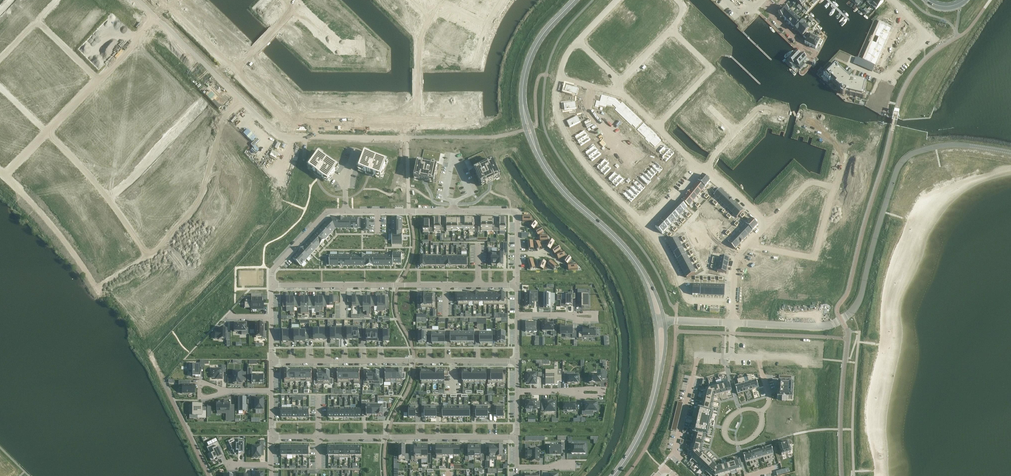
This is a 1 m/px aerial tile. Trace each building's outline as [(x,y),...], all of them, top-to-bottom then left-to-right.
[(397,6),(401,11),(399,13),(402,15),(406,10),(404,8),(408,3),(405,0),(403,0),(397,6)] [(484,4),(492,8),(494,4),(487,0),(486,0),(484,4)] [(660,4),(665,8),(671,1),(670,0),(663,0),(660,4)] [(871,5),(876,10),(883,2),(881,0),(876,0),(873,4),(872,4),(871,5)] [(190,1),(182,9),(187,13),(192,7),(195,10),(199,5),(197,3),(195,5),(190,1)] [(622,1),(619,4),(625,10),(629,7),(622,1)] [(671,1),(665,8),(669,13),(676,6),(671,1)] [(481,8),(483,9),(489,13),(492,8),(484,4),(481,8)] [(619,4),(616,8),(622,14),(625,10),(619,4)] [(885,4),(880,10),(883,13),(882,16),(890,20),(890,19),(891,20),(893,15),(892,14),(894,13),(885,4)] [(476,5),(473,11),(480,15),(483,9),(481,8),(476,5)] [(779,11),(778,13),(782,17),(790,10),(789,9),(785,5),(781,9),(779,11)] [(201,12),(196,17),(200,21),(207,14),(203,10),(205,8),(202,6),(198,10),(201,12)] [(408,12),(403,16),(406,19),(407,17),(412,21),(420,13),(415,9),(410,14),(408,12)] [(483,9),(480,15),(486,18),(489,13),(483,9)] [(790,10),(782,17),(783,17),(787,21),(794,13),(790,9),(789,9),(790,10)] [(794,13),(787,21),(790,24),(797,18),(798,17),(794,13)] [(207,14),(200,21),(204,24),(211,17),(207,14)] [(211,17),(204,24),(206,27),(214,20),(211,17)] [(661,18),(656,22),(663,29),(668,24),(661,18)] [(797,18),(790,24),(794,28),(800,22),(800,21),(797,18)] [(214,20),(206,27),(209,30),(216,23),(216,22),(214,20)] [(800,22),(794,28),(797,31),(799,32),(806,25),(805,25),(801,21),(800,21),(800,22)] [(656,22),(652,27),(659,34),(663,29),(656,22)] [(216,23),(209,30),(213,33),(220,26),(216,23)] [(880,23),(877,30),(888,34),(891,28),(880,23)] [(806,25),(799,32),(803,36),(810,28),(806,24),(805,25),(806,25)] [(593,33),(586,39),(591,44),(598,37),(597,36),(603,29),(599,25),(592,32),(593,33)] [(220,26),(213,33),(217,37),(216,37),(224,30),(220,26)] [(224,30),(216,37),(219,40),(227,32),(224,30)] [(877,30),(875,36),(886,41),(888,34),(877,30)] [(648,31),(645,35),(651,41),(655,38),(648,31)] [(227,32),(219,40),(222,42),(229,35),(227,32)] [(304,36),(295,45),(298,47),(301,44),(306,49),(316,38),(311,33),(306,38),(304,36)] [(807,33),(803,37),(806,40),(805,43),(810,46),(815,37),(815,36),(810,33),(809,34),(807,33)] [(229,35),(222,42),(226,46),(229,44),(231,46),(232,44),(237,39),(235,37),(233,39),(229,35)] [(645,35),(642,38),(648,44),(651,41),(645,35)] [(875,36),(872,42),(883,47),(886,41),(875,36)] [(815,37),(810,46),(816,49),(818,44),(820,46),(822,42),(815,37)] [(642,38),(639,41),(645,47),(648,44),(642,38)] [(670,38),(664,44),(667,47),(673,40),(670,38)] [(673,40),(667,47),(669,50),(676,43),(673,40)] [(639,41),(636,44),(642,51),(645,47),(639,41)] [(872,42),(870,48),(880,53),(883,47),(872,42)] [(236,50),(231,55),(235,60),(243,52),(238,47),(240,45),(238,43),(233,48),(236,50)] [(676,43),(669,50),(672,53),(679,46),(676,43)] [(636,44),(632,48),(639,54),(642,51),(636,44)] [(720,45),(719,52),(731,53),(732,46),(726,46),(727,44),(723,44),(723,45),(720,45)] [(679,46),(672,53),(676,56),(682,49),(679,46)] [(606,47),(599,54),(603,57),(609,50),(606,47)] [(632,48),(629,51),(636,57),(639,54),(632,48)] [(870,48),(867,54),(878,59),(880,53),(870,48)] [(609,50),(603,57),(606,60),(612,54),(609,50)] [(629,51),(626,54),(633,60),(636,57),(629,51)] [(655,52),(648,59),(654,64),(660,57),(655,52)] [(790,56),(786,60),(791,66),(794,63),(802,54),(800,52),(798,54),(796,52),(792,57),(790,56)] [(574,54),(569,72),(581,74),(584,65),(581,65),(583,56),(574,54)] [(612,54),(606,60),(609,63),(616,57),(612,54)] [(802,54),(794,63),(800,69),(805,64),(803,62),(806,58),(802,54)] [(867,54),(864,60),(875,65),(878,59),(867,54)] [(616,57),(609,63),(613,66),(619,60),(616,57)] [(619,60),(613,66),(616,70),(622,63),(619,60)] [(256,69),(250,74),(255,79),(263,70),(258,66),(260,65),(258,62),(253,67),(256,69)] [(696,62),(688,70),(694,75),(701,67),(696,62)] [(622,63),(616,70),(619,73),(626,66),(622,63)] [(835,63),(824,75),(829,80),(830,79),(841,89),(841,90),(840,90),(840,91),(840,92),(840,93),(841,93),(841,94),(842,94),(843,94),(844,94),(845,94),(863,98),(864,98),(865,98),(866,97),(866,96),(867,96),(867,95),(866,95),(866,94),(866,93),(865,93),(865,92),(864,92),(867,83),(866,83),(856,80),(856,79),(856,78),(855,78),(855,77),(854,77),(853,77),(852,77),(852,78),(851,79),(841,69),(835,63)] [(263,70),(255,79),(259,83),(264,77),(266,80),(271,75),(268,73),(267,75),(263,70)] [(683,71),(679,75),(685,81),(689,77),(683,71)] [(718,71),(711,78),(716,83),(723,75),(718,71)] [(679,75),(675,79),(681,85),(685,81),(679,75)] [(723,75),(716,83),(720,87),(727,80),(723,75)] [(270,85),(266,89),(270,93),(277,86),(273,82),(275,80),(272,78),(268,82),(270,85)] [(629,79),(623,87),(629,92),(635,84),(629,79)] [(727,80),(720,87),(724,91),(731,84),(727,80)] [(670,83),(665,88),(673,94),(677,90),(670,83)] [(731,84),(724,91),(729,95),(736,88),(731,84)] [(566,85),(564,91),(571,93),(570,97),(576,99),(577,95),(574,94),(576,87),(566,85)] [(277,86),(270,93),(274,97),(279,93),(281,95),(285,91),(283,88),(281,90),(277,86)] [(665,88),(661,92),(668,99),(673,94),(665,88)] [(736,88),(729,95),(733,99),(740,92),(736,88)] [(640,89),(633,95),(644,105),(650,99),(640,89)] [(287,92),(280,100),(285,105),(292,97),(287,92)] [(706,92),(699,99),(703,103),(710,96),(706,92)] [(740,92),(733,99),(737,103),(744,96),(740,92)] [(601,94),(599,103),(606,105),(607,103),(608,96),(601,94)] [(744,96),(737,103),(742,108),(748,100),(744,96)] [(292,97),(285,105),(290,110),(298,103),(292,97)] [(616,98),(612,104),(616,108),(621,103),(616,98)] [(699,99),(693,106),(696,110),(703,103),(699,99)] [(748,100),(742,108),(746,112),(753,105),(748,100)] [(329,101),(329,108),(332,108),(332,112),(337,112),(337,103),(332,103),(332,101),(329,101)] [(367,103),(367,112),(372,112),(372,108),(375,108),(375,106),(375,101),(372,101),(372,103),(367,103)] [(616,108),(615,108),(620,113),(627,106),(622,101),(621,103),(616,108)] [(378,102),(378,108),(382,108),(382,115),(387,115),(387,105),(382,105),(382,102),(378,102)] [(387,105),(387,115),(393,115),(393,108),(396,108),(396,102),(393,102),(393,105),(387,105)] [(398,102),(398,108),(401,108),(401,116),(407,116),(407,104),(401,104),(401,102),(398,102)] [(573,102),(563,103),(564,110),(571,109),(572,113),(578,112),(577,108),(574,109),(573,102)] [(656,103),(649,111),(654,116),(662,108),(656,103)] [(620,113),(624,117),(631,110),(627,106),(620,113)] [(631,110),(624,117),(628,121),(635,113),(631,110)] [(685,111),(679,118),(682,120),(688,114),(685,111)] [(635,113),(628,121),(632,124),(638,117),(635,113)] [(764,114),(759,120),(764,125),(768,120),(766,113),(765,113),(764,114)] [(766,113),(768,120),(773,122),(775,115),(767,113),(766,113)] [(688,114),(682,120),(684,123),(691,117),(688,114)] [(773,122),(772,125),(779,127),(781,116),(775,115),(773,122)] [(781,116),(779,127),(785,128),(787,118),(781,116)] [(575,117),(566,121),(570,127),(576,124),(578,128),(583,125),(581,121),(578,123),(575,117)] [(638,117),(632,124),(636,128),(642,121),(638,117)] [(691,117),(684,123),(687,126),(693,119),(691,117)] [(693,119),(687,126),(690,128),(696,122),(693,119)] [(798,121),(795,131),(801,132),(804,122),(798,121)] [(696,122),(690,128),(692,131),(699,124),(696,122)] [(804,122),(801,132),(807,134),(810,124),(804,122)] [(644,123),(637,129),(640,132),(642,134),(643,134),(649,128),(646,125),(644,123)] [(810,124),(807,134),(813,136),(816,125),(810,124)] [(701,125),(694,131),(697,134),(703,128),(701,125)] [(580,134),(575,137),(578,141),(586,136),(583,132),(585,130),(583,127),(578,131),(580,134)] [(649,128),(643,134),(646,138),(653,131),(649,127),(649,128)] [(752,127),(748,131),(755,138),(759,134),(752,127)] [(703,128),(697,134),(700,137),(706,130),(703,128)] [(706,130),(700,137),(702,139),(708,133),(706,130)] [(653,131),(646,138),(650,141),(656,135),(657,134),(653,131)] [(748,131),(743,136),(751,143),(755,138),(748,131)] [(708,133),(702,139),(705,142),(711,135),(708,133)] [(650,141),(650,142),(652,144),(655,146),(653,149),(655,151),(660,146),(658,144),(661,140),(659,137),(656,135),(650,141)] [(711,135),(705,142),(707,144),(714,138),(711,135)] [(586,136),(578,141),(581,146),(585,143),(587,146),(593,142),(591,139),(589,141),(586,136)] [(714,138),(707,144),(710,147),(716,140),(714,138)] [(738,141),(734,145),(741,152),(746,146),(740,140),(739,142),(738,141)] [(590,149),(585,153),(589,157),(597,151),(593,147),(595,145),(593,143),(588,147),(590,149)] [(660,146),(655,151),(658,154),(659,152),(663,156),(664,156),(670,149),(665,145),(663,148),(660,146)] [(734,145),(730,149),(737,156),(741,152),(734,145)] [(664,156),(663,156),(667,160),(666,161),(668,163),(674,158),(671,156),(674,153),(670,149),(664,156)] [(730,149),(726,153),(733,160),(737,156),(730,149)] [(439,156),(440,153),(424,150),(423,153),(423,155),(422,159),(438,162),(439,158),(439,156)] [(597,151),(589,157),(592,161),(596,158),(598,161),(604,157),(602,154),(600,155),(597,151)] [(487,160),(486,157),(485,155),(484,152),(469,159),(471,162),(471,164),(473,167),(487,160)] [(830,152),(828,158),(838,161),(839,155),(830,152)] [(373,176),(374,175),(381,177),(387,161),(365,153),(359,169),(370,174),(370,175),(373,176)] [(726,153),(722,157),(728,164),(733,160),(726,153)] [(309,168),(315,172),(314,174),(317,176),(318,174),(328,181),(338,167),(319,154),(309,168)] [(828,158),(826,164),(836,167),(838,161),(828,158)] [(417,161),(414,179),(428,181),(434,183),(437,165),(417,161)] [(603,161),(597,167),(601,171),(607,164),(603,161)] [(657,163),(653,167),(654,168),(659,173),(663,169),(657,163)] [(607,164),(601,171),(604,175),(611,168),(607,164)] [(826,164),(825,170),(834,173),(836,167),(826,164)] [(488,167),(470,176),(477,192),(496,183),(488,167)] [(797,168),(793,173),(800,180),(805,175),(797,168)] [(825,170),(823,176),(833,179),(834,173),(825,170)] [(615,172),(609,179),(612,183),(619,176),(615,172)] [(793,173),(789,177),(796,184),(800,180),(793,173)] [(702,176),(700,178),(708,184),(710,181),(703,175),(702,176)] [(619,176),(612,183),(616,186),(623,180),(619,176)] [(645,176),(642,179),(647,185),(651,181),(646,176),(645,176)] [(700,178),(698,181),(705,187),(708,184),(700,178)] [(639,181),(635,185),(642,191),(645,187),(639,181)] [(698,181),(694,186),(701,192),(705,187),(698,181)] [(784,182),(780,187),(787,194),(791,189),(784,182)] [(635,185),(632,189),(638,195),(642,191),(635,185)] [(694,186),(690,191),(697,197),(701,192),(694,186)] [(780,187),(775,191),(783,198),(787,194),(780,187)] [(714,195),(718,200),(725,193),(720,188),(720,189),(717,192),(714,195)] [(632,189),(628,192),(635,198),(638,195),(632,189)] [(690,191),(686,195),(693,201),(697,197),(690,191)] [(628,192),(625,196),(631,202),(635,198),(628,192)] [(813,192),(811,201),(823,204),(826,195),(813,192)] [(725,193),(718,200),(723,204),(730,197),(725,193)] [(684,197),(682,200),(689,207),(693,201),(686,195),(685,196),(684,197)] [(771,196),(766,200),(774,208),(778,203),(771,196)] [(730,197),(723,204),(727,208),(734,202),(730,197)] [(766,200),(764,203),(771,210),(774,208),(766,200)] [(680,202),(677,205),(684,211),(687,208),(680,202)] [(734,202),(727,208),(732,213),(739,206),(734,202)] [(764,203),(760,208),(767,215),(771,210),(764,203)] [(677,205),(674,207),(681,214),(684,211),(677,205)] [(739,206),(732,213),(737,217),(738,216),(740,214),(743,211),(743,210),(739,206)] [(809,206),(808,213),(818,216),(820,209),(809,206)] [(674,207),(672,210),(679,217),(681,214),(674,207)] [(672,210),(669,213),(676,220),(679,217),(672,210)] [(669,213),(666,216),(673,222),(676,220),(669,213)] [(808,213),(806,220),(816,223),(818,216),(808,213)] [(666,216),(663,219),(670,225),(673,222),(666,216)] [(326,223),(334,230),(335,229),(337,229),(337,218),(331,218),(326,223)] [(392,227),(402,227),(402,218),(392,218),(392,227)] [(434,218),(434,229),(441,229),(441,231),(444,231),(444,225),(441,225),(441,219),(437,219),(437,218),(434,218)] [(478,225),(478,231),(487,231),(487,218),(481,218),(481,225),(478,225)] [(487,218),(487,231),(497,231),(497,225),(493,225),(493,219),(490,219),(490,218),(487,218)] [(497,225),(497,231),(500,231),(500,229),(506,229),(506,218),(503,218),(503,219),(500,219),(500,225),(497,225)] [(663,219),(661,221),(668,228),(670,225),(663,219)] [(751,219),(748,221),(755,228),(758,225),(751,219)] [(430,220),(422,220),(422,224),(423,224),(423,233),(433,233),(433,226),(430,226),(430,220)] [(806,220),(804,227),(814,230),(816,223),(806,220)] [(530,226),(534,229),(533,229),(534,230),(538,224),(534,221),(530,226),(530,227),(530,226)] [(661,221),(658,224),(665,231),(668,228),(661,221)] [(748,221),(746,224),(753,231),(755,228),(748,221)] [(322,227),(330,235),(334,230),(326,223),(322,227)] [(658,224),(655,227),(662,234),(665,231),(658,224)] [(746,224),(741,229),(748,235),(753,231),(746,224)] [(325,240),(330,235),(322,227),(317,233),(325,240)] [(536,231),(539,235),(538,235),(538,236),(544,232),(541,228),(535,231),(536,231)] [(741,229),(737,233),(744,240),(748,235),(741,229)] [(325,240),(317,233),(312,238),(320,245),(325,240)] [(737,233),(733,238),(740,244),(744,240),(737,233)] [(805,236),(804,242),(813,244),(815,238),(805,236)] [(320,245),(312,238),(308,242),(316,250),(320,245)] [(677,238),(668,243),(670,246),(679,242),(677,238)] [(733,238),(728,242),(735,249),(740,244),(733,238)] [(550,250),(555,242),(550,239),(546,247),(546,248),(546,247),(550,249),(550,250)] [(304,247),(311,254),(316,250),(308,242),(304,247)] [(679,242),(670,246),(672,250),(680,245),(679,242)] [(804,242),(802,248),(812,250),(813,244),(804,242)] [(552,250),(555,254),(554,254),(555,254),(561,250),(558,245),(552,250)] [(680,245),(672,250),(674,253),(682,249),(680,245)] [(299,252),(307,260),(311,254),(304,247),(299,252)] [(488,250),(488,258),(492,258),(492,265),(497,265),(498,265),(498,252),(492,252),(492,250),(488,250)] [(307,260),(299,252),(293,259),(301,266),(307,260)] [(402,264),(402,253),(393,253),(393,255),(393,266),(393,264),(402,264)] [(330,264),(330,266),(338,266),(338,255),(330,255),(330,257),(330,259),(330,262),(330,264)] [(567,264),(572,259),(567,256),(563,261),(564,261),(568,263),(567,264)] [(686,256),(677,260),(679,264),(688,259),(686,256)] [(688,259),(679,264),(681,267),(690,263),(688,259)] [(539,267),(543,269),(543,270),(547,262),(542,260),(539,268),(539,267)] [(553,269),(556,265),(557,266),(551,261),(548,265),(554,270),(553,269)] [(690,263),(681,267),(683,271),(691,266),(690,263)] [(691,266),(683,271),(685,274),(693,269),(691,266)] [(693,269),(685,274),(686,278),(695,273),(693,269)] [(578,289),(578,298),(582,298),(582,308),(589,308),(589,295),(582,295),(582,290),(578,289)] [(526,294),(526,306),(534,306),(534,302),(538,302),(538,291),(531,291),(531,294),(526,294)] [(558,294),(558,300),(561,300),(561,306),(568,306),(568,305),(573,305),(573,292),(568,292),(568,294),(558,294)] [(258,310),(263,310),(263,298),(262,298),(262,294),(254,294),(251,294),(251,300),(245,300),(245,308),(250,308),(258,308),(258,310)] [(499,294),(499,305),(508,305),(508,299),(504,299),(504,294),(499,294)] [(544,307),(550,307),(550,303),(554,303),(554,294),(544,294),(544,307)] [(427,295),(427,308),(432,308),(436,308),(436,302),(433,302),(433,295),(427,295)] [(326,296),(326,306),(327,306),(334,306),(334,302),(339,302),(339,296),(333,296),(333,297),(330,297),(330,296),(326,296)] [(353,296),(348,296),(348,302),(352,302),(352,306),(360,306),(360,296),(356,296),(356,297),(353,297),(353,296)] [(526,332),(537,332),(537,322),(526,322),(526,332)] [(542,324),(542,328),(543,328),(543,332),(551,332),(551,335),(553,335),(553,336),(557,336),(557,330),(554,330),(554,324),(547,324),(547,323),(543,323),(543,324),(542,324)] [(249,328),(246,328),(246,324),(234,324),(234,331),(241,331),(241,334),(249,334),(249,328)] [(255,324),(255,337),(262,336),(262,338),(266,338),(266,331),(263,332),(263,324),(255,324)] [(567,325),(567,326),(566,326),(566,325),(565,325),(565,326),(561,326),(561,334),(572,334),(572,338),(577,338),(577,330),(573,330),(573,326),(568,326),(568,325),(567,325)] [(336,326),(336,329),(336,339),(342,339),(342,338),(344,338),(344,329),(342,329),(342,326),(336,326)] [(344,326),(344,329),(344,338),(347,338),(347,339),(353,339),(353,326),(344,326)] [(353,326),(353,339),(358,339),(358,338),(362,338),(362,326),(353,326)] [(328,327),(319,327),(319,329),(319,339),(325,339),(325,338),(328,338),(328,329),(328,327)] [(583,332),(579,332),(579,338),(582,338),(582,336),(583,336),(596,336),(596,328),(591,328),(591,327),(587,327),(587,328),(583,328),(583,332)] [(300,328),(291,328),(291,329),(292,329),(292,340),(294,340),(294,341),(300,341),(300,331),(300,328)] [(215,332),(215,338),(219,338),(219,339),(226,339),(226,341),(230,341),(230,333),(226,333),(226,329),(219,329),(219,332),(215,332)] [(283,331),(283,341),(289,341),(289,340),(292,340),(292,329),(291,329),(283,329),(283,331)] [(311,330),(311,338),(314,338),(314,339),(319,339),(319,329),(314,329),(311,329),(311,330)] [(328,329),(328,338),(331,338),(331,339),(336,339),(336,329),(328,329)] [(364,331),(364,340),(367,340),(367,341),(372,341),(372,329),(372,331),(367,331),(364,331)] [(372,329),(372,341),(378,341),(378,340),(381,340),(381,329),(372,329)] [(381,329),(381,340),(384,340),(384,341),(389,341),(389,331),(389,329),(381,329)] [(418,336),(418,338),(419,338),(419,342),(423,342),(426,342),(426,336),(429,336),(429,330),(419,330),(419,336),(418,336)] [(429,330),(429,336),(432,336),(432,343),(437,343),(438,343),(438,331),(432,331),(432,330),(429,330)] [(438,331),(438,343),(440,343),(445,343),(445,336),(448,336),(448,330),(445,330),(445,331),(438,331)] [(448,330),(448,336),(451,336),(451,342),(452,342),(452,343),(454,343),(454,342),(457,342),(457,333),(451,333),(451,330),(448,330)] [(468,333),(468,342),(471,342),(471,343),(473,343),(473,342),(474,342),(474,336),(477,336),(477,330),(474,330),(474,333),(468,333)] [(477,330),(477,336),(480,336),(480,343),(484,343),(484,344),(486,344),(486,331),(480,331),(480,330),(477,330)] [(486,331),(486,344),(488,344),(488,343),(493,343),(493,336),(496,336),(496,330),(492,330),(492,333),(487,333),(487,331),(486,331)] [(300,331),(300,341),(305,341),(305,340),(309,340),(309,331),(305,331),(300,331)] [(189,365),(189,371),(192,371),(192,377),(200,377),(200,365),(189,365)] [(212,369),(212,378),(216,378),(216,379),(222,379),(222,372),(225,372),(225,366),(222,366),(222,369),(212,369)] [(248,369),(248,377),(251,377),(251,382),(251,383),(263,383),(263,375),(252,375),(252,369),(248,369)] [(396,383),(402,383),(402,380),(405,380),(405,374),(402,374),(402,371),(402,370),(396,370),(396,380),(396,383)] [(488,375),(488,384),(497,384),(497,370),(494,370),(494,371),(491,371),(491,376),(488,375)] [(497,370),(497,384),(506,384),(506,375),(503,375),(503,371),(500,371),(500,370),(497,370)] [(546,385),(558,385),(558,382),(562,382),(562,370),(546,370),(546,385)] [(438,371),(438,381),(444,381),(444,375),(448,375),(448,371),(438,371)] [(459,371),(459,375),(463,375),(463,384),(469,384),(469,371),(459,371)] [(590,384),(595,384),(595,383),(602,383),(602,379),(606,379),(606,371),(601,371),(601,375),(590,375),(590,378),(589,378),(589,383),(590,383),(590,384)] [(232,377),(232,381),(233,381),(233,384),(238,384),(238,383),(241,383),(241,381),(246,381),(246,376),(246,373),(241,373),(241,372),(233,372),(233,377),(232,377)] [(314,379),(314,385),(318,385),(318,384),(324,384),(324,372),(318,372),(318,379),(314,379)] [(324,372),(324,384),(330,384),(330,385),(333,385),(333,379),(330,379),(330,372),(324,372)] [(364,379),(364,385),(367,385),(368,385),(368,384),(373,384),(373,382),(373,372),(367,372),(367,379),(364,379)] [(373,372),(373,382),(380,382),(380,385),(383,385),(383,379),(380,379),(380,372),(373,372)] [(527,382),(530,382),(530,384),(537,384),(537,373),(527,373),(527,378),(526,378),(526,382),(527,382)] [(579,376),(574,376),(568,376),(568,373),(564,373),(564,380),(568,380),(568,384),(579,384),(579,382),(580,382),(580,378),(579,378),(579,376)] [(749,382),(751,390),(758,388),(756,380),(753,381),(751,376),(747,377),(749,382)] [(740,379),(744,392),(751,390),(749,382),(746,383),(744,378),(740,379)] [(744,392),(740,379),(737,380),(739,385),(735,386),(737,394),(738,394),(744,392)] [(189,382),(190,382),(190,381),(179,381),(179,388),(182,388),(182,393),(194,394),(194,385),(190,385),(190,384),(189,384),(189,382)] [(720,395),(717,386),(716,383),(709,385),(710,388),(707,389),(715,396),(720,395)] [(731,391),(729,383),(723,385),(725,393),(731,391)] [(778,384),(778,388),(778,393),(778,394),(778,398),(777,398),(778,398),(782,399),(783,399),(787,399),(788,399),(792,399),(793,399),(792,399),(793,395),(793,394),(793,389),(793,385),(793,384),(789,384),(788,384),(783,384),(779,383),(778,383),(778,384)] [(725,393),(723,385),(717,386),(720,395),(725,393)] [(713,401),(715,396),(707,389),(706,392),(703,392),(702,398),(705,399),(713,401)] [(258,399),(255,399),(255,402),(251,402),(251,409),(255,409),(255,410),(263,410),(263,399),(262,399),(259,399),(258,399)] [(537,400),(531,400),(531,402),(526,402),(526,409),(537,409),(537,408),(540,408),(540,402),(537,402),(537,400)] [(551,401),(551,400),(545,400),(545,404),(541,404),(541,411),(545,411),(556,411),(556,401),(551,401)] [(362,401),(362,409),(363,409),(366,409),(366,415),(372,415),(372,403),(368,403),(368,401),(362,401)] [(228,421),(234,421),(234,406),(234,407),(229,407),(229,404),(225,404),(225,402),(221,402),(217,402),(217,411),(223,411),(223,412),(228,412),(228,421)] [(683,403),(678,402),(677,405),(677,407),(676,409),(675,414),(675,416),(674,418),(673,424),(672,425),(672,428),(671,430),(676,432),(683,403)] [(378,403),(378,415),(383,415),(383,409),(386,409),(386,403),(383,403),(383,406),(378,406),(378,403)] [(572,411),(572,410),(576,410),(576,403),(564,403),(564,410),(567,410),(567,411),(572,411)] [(585,412),(593,412),(598,412),(598,403),(585,403),(585,408),(582,408),(582,415),(585,415),(585,412)] [(197,416),(197,418),(206,418),(206,411),(202,411),(202,408),(202,405),(198,405),(193,405),(190,405),(190,410),(193,410),(193,416),(197,416)] [(408,413),(408,417),(409,417),(409,418),(416,418),(416,413),(419,413),(419,405),(409,405),(409,413),(408,413)] [(422,405),(422,413),(425,413),(425,417),(428,417),(428,418),(431,418),(431,405),(422,405)] [(431,405),(431,418),(433,418),(433,417),(437,417),(437,413),(440,413),(440,405),(431,405)] [(473,405),(473,413),(476,413),(476,418),(479,418),(482,418),(482,405),(473,405)] [(482,405),(482,418),(485,418),(488,418),(488,413),(491,413),(491,405),(482,405)] [(494,405),(494,413),(497,413),(497,418),(504,418),(504,417),(504,413),(504,405),(494,405)] [(699,409),(696,421),(693,433),(696,434),(697,434),(705,436),(708,437),(710,425),(713,413),(711,412),(702,410),(699,409)] [(236,444),(235,442),(233,439),(228,441),(230,444),(232,449),(231,450),(232,450),(235,455),(238,453),(238,454),(238,455),(238,454),(244,454),(244,440),(238,440),(238,444),(236,444)] [(207,448),(210,453),(207,454),(211,461),(216,459),(217,460),(223,458),(222,456),(224,455),(218,442),(207,448)] [(569,442),(569,450),(572,450),(572,454),(585,454),(585,445),(572,445),(572,442),(569,442)] [(782,444),(779,445),(779,446),(779,447),(780,449),(780,450),(781,453),(782,454),(781,454),(782,455),(783,455),(783,454),(784,454),(785,454),(787,453),(789,453),(790,452),(791,452),(791,451),(790,450),(790,448),(789,446),(789,444),(788,444),(788,443),(788,442),(787,442),(786,443),(784,443),(782,444)] [(561,443),(561,446),(550,446),(550,449),(550,450),(550,454),(561,454),(561,448),(565,448),(565,443),(561,443)] [(692,452),(692,455),(701,452),(703,447),(694,445),(691,444),(689,451),(692,452)] [(530,445),(526,445),(526,458),(532,458),(532,461),(539,461),(539,450),(532,450),(532,451),(530,451),(530,445)] [(399,460),(405,460),(409,460),(409,454),(406,454),(406,446),(399,446),(399,460)] [(415,460),(421,460),(421,446),(415,446),(415,454),(412,454),(412,460),(415,460)] [(428,447),(421,446),(421,460),(427,460),(427,464),(431,464),(431,454),(428,454),(428,447)] [(474,458),(475,458),(475,446),(468,446),(468,454),(465,454),(465,460),(469,460),(469,457),(474,457),(474,458)] [(475,446),(475,458),(480,458),(480,460),(484,460),(484,454),(481,454),(481,446),(475,446)] [(496,446),(490,446),(490,454),(487,454),(487,460),(490,460),(497,460),(497,457),(496,457),(496,446)] [(496,446),(496,457),(502,457),(502,460),(506,460),(506,454),(503,454),(503,446),(496,446)] [(771,446),(764,448),(768,461),(771,460),(770,455),(773,454),(771,446)] [(257,457),(260,457),(260,455),(263,455),(263,448),(260,448),(260,447),(252,447),(252,458),(253,458),(254,458),(256,458),(257,458),(257,457)] [(757,450),(759,458),(763,457),(764,462),(768,461),(764,448),(757,450)] [(759,458),(757,450),(750,452),(752,460),(754,465),(758,464),(756,459),(759,458)] [(705,455),(701,452),(692,455),(694,457),(692,459),(697,464),(699,462),(705,455)] [(746,462),(749,461),(751,466),(754,465),(752,460),(750,452),(743,454),(745,462),(746,462)] [(705,455),(699,462),(703,466),(709,459),(705,455)] [(709,459),(703,466),(707,470),(713,463),(709,459)] [(742,469),(739,460),(733,462),(736,470),(742,469)] [(736,470),(733,462),(728,463),(730,472),(736,470)] [(714,475),(715,475),(717,467),(713,463),(707,470),(714,475)] [(730,472),(728,463),(722,465),(725,474),(730,472)] [(725,474),(722,465),(717,467),(715,475),(717,475),(725,474)]
